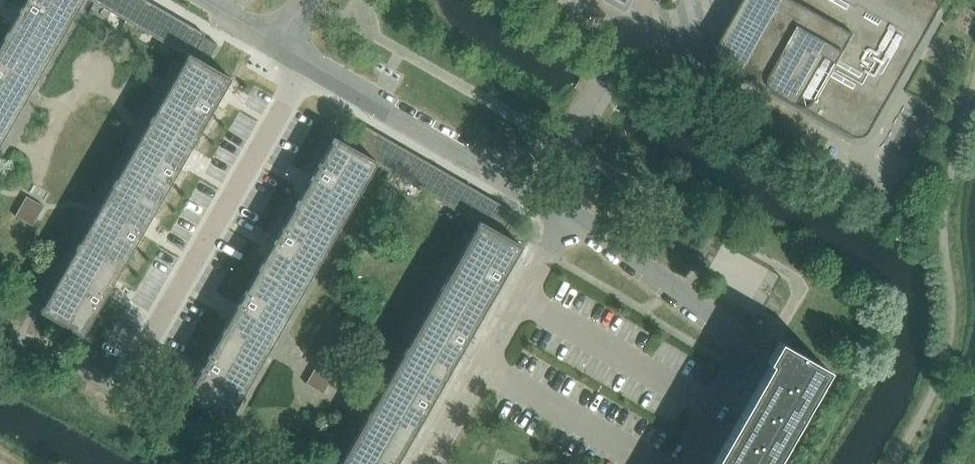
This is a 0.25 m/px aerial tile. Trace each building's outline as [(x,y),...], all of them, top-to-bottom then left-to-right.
[(4,37),(47,60),(82,0),(26,0),(4,37)] [(94,2),(126,21),(138,0),(95,0),(94,2)] [(126,21),(158,39),(172,15),(146,0),(138,0),(126,21)] [(871,132),(946,0),(745,0),(719,45),(717,50),(718,54),(718,56),(720,58),(722,60),(723,61),(855,136),(857,137),(859,137),(864,137),(867,136),(869,134),(871,132)] [(172,15),(158,39),(187,56),(188,54),(192,57),(203,36),(205,34),(172,15)] [(203,36),(192,57),(205,64),(217,44),(203,36)] [(47,60),(4,37),(0,45),(0,120),(9,126),(47,60)] [(190,146),(191,146),(214,105),(230,78),(205,64),(192,57),(188,54),(187,56),(149,123),(190,146)] [(9,126),(0,120),(0,142),(9,126)] [(154,210),(190,146),(149,123),(112,186),(154,210)] [(365,126),(352,149),(375,162),(374,164),(389,172),(403,148),(365,126)] [(338,228),(374,164),(375,162),(334,138),(296,202),(338,228)] [(119,270),(154,210),(112,186),(77,246),(119,270)] [(477,191),(463,215),(478,224),(479,222),(502,235),(515,213),(477,191)] [(19,208),(15,216),(32,226),(36,219),(44,206),(26,196),(19,208)] [(302,290),(338,228),(296,202),(260,266),(302,290)] [(440,289),(482,312),(520,246),(502,235),(479,222),(478,224),(440,289)] [(82,335),(119,270),(77,246),(40,311),(82,335)] [(266,352),(302,290),(260,266),(224,329),(266,352)] [(445,376),(482,312),(440,289),(404,351),(445,376)] [(228,419),(266,353),(223,329),(186,395),(228,419)] [(718,463),(773,463),(828,369),(778,341),(767,361),(775,366),(718,463)] [(408,441),(445,376),(404,351),(368,415),(408,441)] [(317,365),(306,383),(323,394),(335,374),(317,364),(317,365)] [(408,442),(367,416),(339,463),(395,463),(408,442)]
